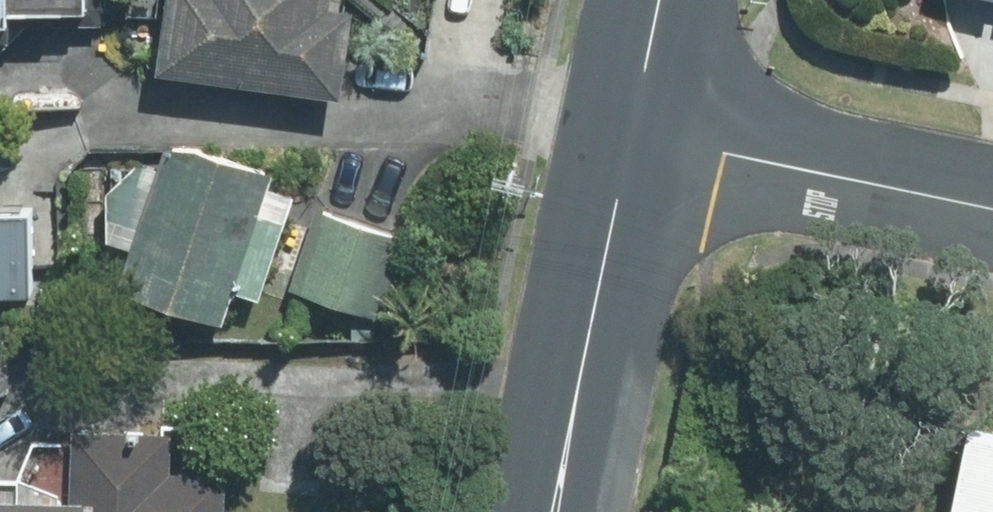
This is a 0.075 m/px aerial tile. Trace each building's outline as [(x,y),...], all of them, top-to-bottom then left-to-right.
[(77,26),(79,0),(0,0),(0,20),(77,26)] [(143,76),(337,92),(343,13),(326,11),(327,0),(149,0),(143,76)] [(156,137),(142,173),(129,168),(99,247),(113,252),(100,285),(220,329),(232,297),(247,302),(290,187),(275,182),(156,137)] [(305,212),(278,289),(373,322),(400,245),(305,212)] [(14,299),(14,220),(0,220),(0,299),(14,299)] [(950,426),(935,511),(992,511),(992,433),(950,426)] [(0,499),(0,511),(221,511),(222,476),(163,474),(164,436),(60,432),(58,501),(0,499)]
